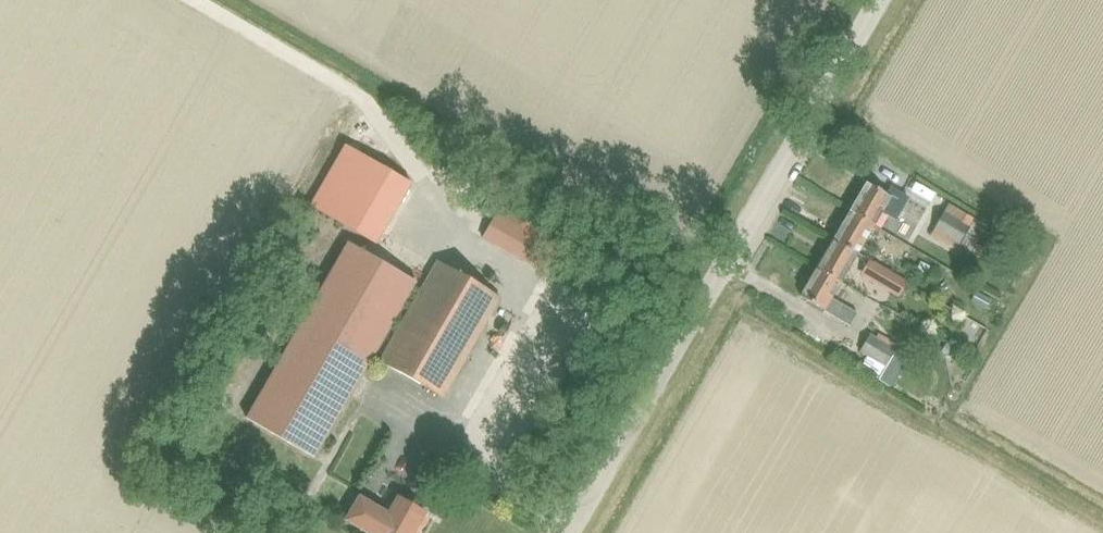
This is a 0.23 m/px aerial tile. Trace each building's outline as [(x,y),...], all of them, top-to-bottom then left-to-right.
[(375,244),(411,184),(344,144),(308,205),(375,244)] [(889,187),(885,194),(863,182),(847,211),(875,227),(882,213),(891,218),(904,196),(889,187)] [(540,273),(559,240),(500,205),(481,238),(540,273)] [(858,255),(875,227),(847,211),(830,240),(858,255)] [(966,226),(940,211),(931,226),(957,241),(966,226)] [(842,284),(858,255),(830,240),(814,268),(842,284)] [(347,242),(245,418),(316,458),(417,283),(347,242)] [(498,298),(436,262),(379,361),(441,397),(498,298)] [(833,300),(842,284),(814,268),(798,297),(822,311),(822,310),(834,317),(834,318),(847,325),(854,313),(833,300)] [(899,296),(906,284),(886,271),(878,284),(899,296)] [(869,335),(859,353),(885,368),(892,356),(902,362),(907,355),(896,349),(894,348),(897,345),(878,334),(876,338),(869,335)] [(344,520),(366,532),(379,532),(380,531),(384,532),(413,532),(425,514),(412,506),(414,502),(413,497),(404,492),(400,493),(387,513),(358,496),(344,520)]
